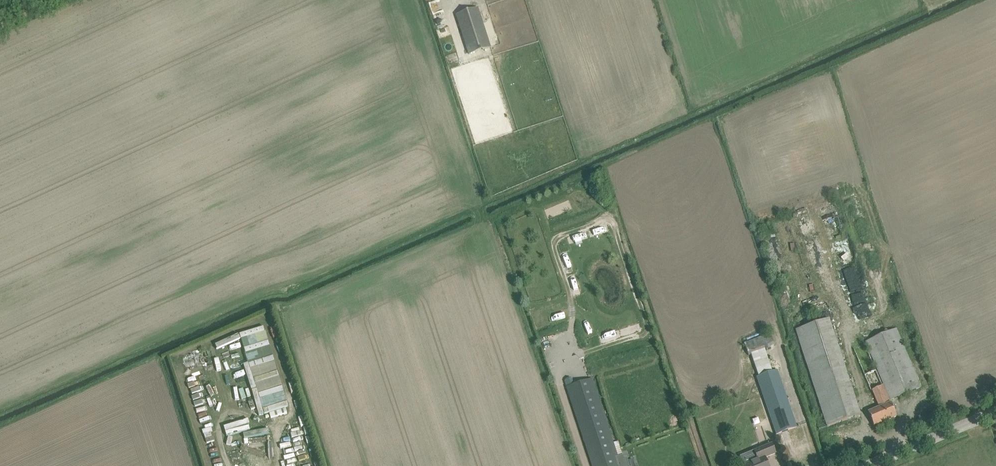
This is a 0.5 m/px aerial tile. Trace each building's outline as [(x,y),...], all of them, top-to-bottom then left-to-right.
[(478,9),(456,15),(468,53),(490,47),(478,9)] [(829,190),(814,196),(817,204),(833,198),(829,190)] [(827,426),(860,415),(830,320),(797,330),(827,426)] [(246,363),(243,364),(258,415),(288,407),(265,326),(214,341),(215,347),(240,340),(246,363)] [(921,387),(897,330),(866,343),(890,400),(921,387)] [(771,333),(745,343),(749,354),(764,348),(775,344),(771,333)] [(749,354),(757,376),(773,371),(764,348),(749,354)] [(773,371),(757,376),(763,395),(776,434),(797,427),(777,369),(773,371)] [(567,387),(566,387),(592,465),(620,465),(618,460),(605,418),(592,378),(575,384),(567,387)] [(881,386),(872,390),(879,407),(868,412),(874,426),(897,416),(890,402),(888,403),(881,386)] [(771,444),(755,451),(758,460),(744,465),(768,465),(764,458),(775,453),(771,444)]
